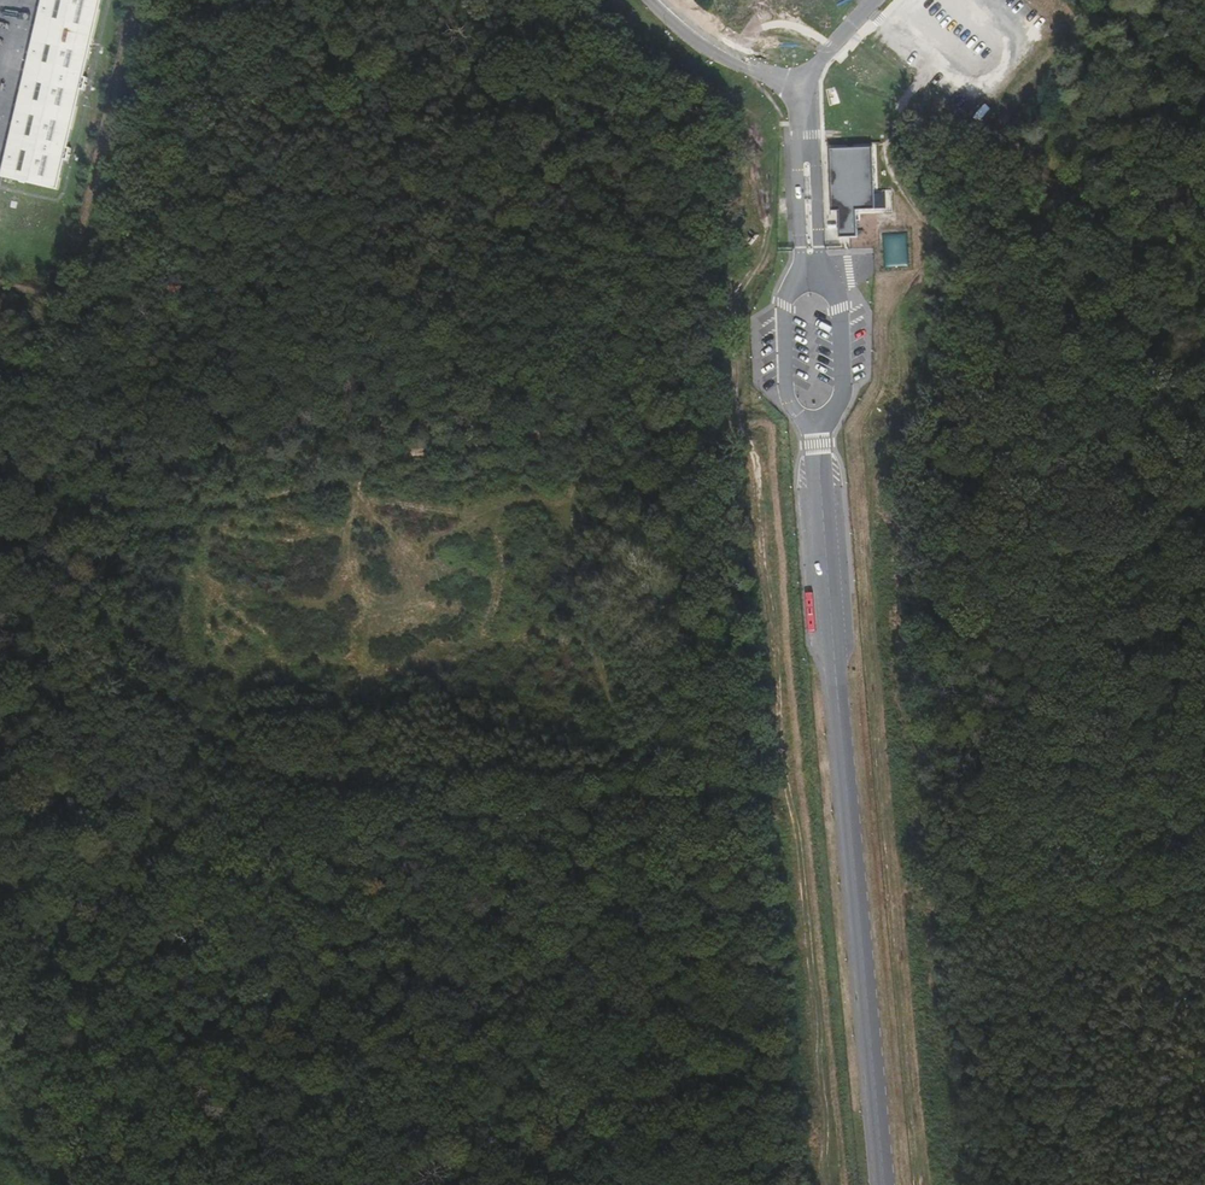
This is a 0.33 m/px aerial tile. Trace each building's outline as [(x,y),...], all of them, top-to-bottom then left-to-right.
[(6,182),(60,194),(103,0),(46,0),(6,182)] [(793,14),(804,22),(816,4),(809,0),(802,0),(793,14)] [(878,210),(876,148),(828,150),(831,211),(839,210),(840,237),(858,236),(857,212),(878,210)]
